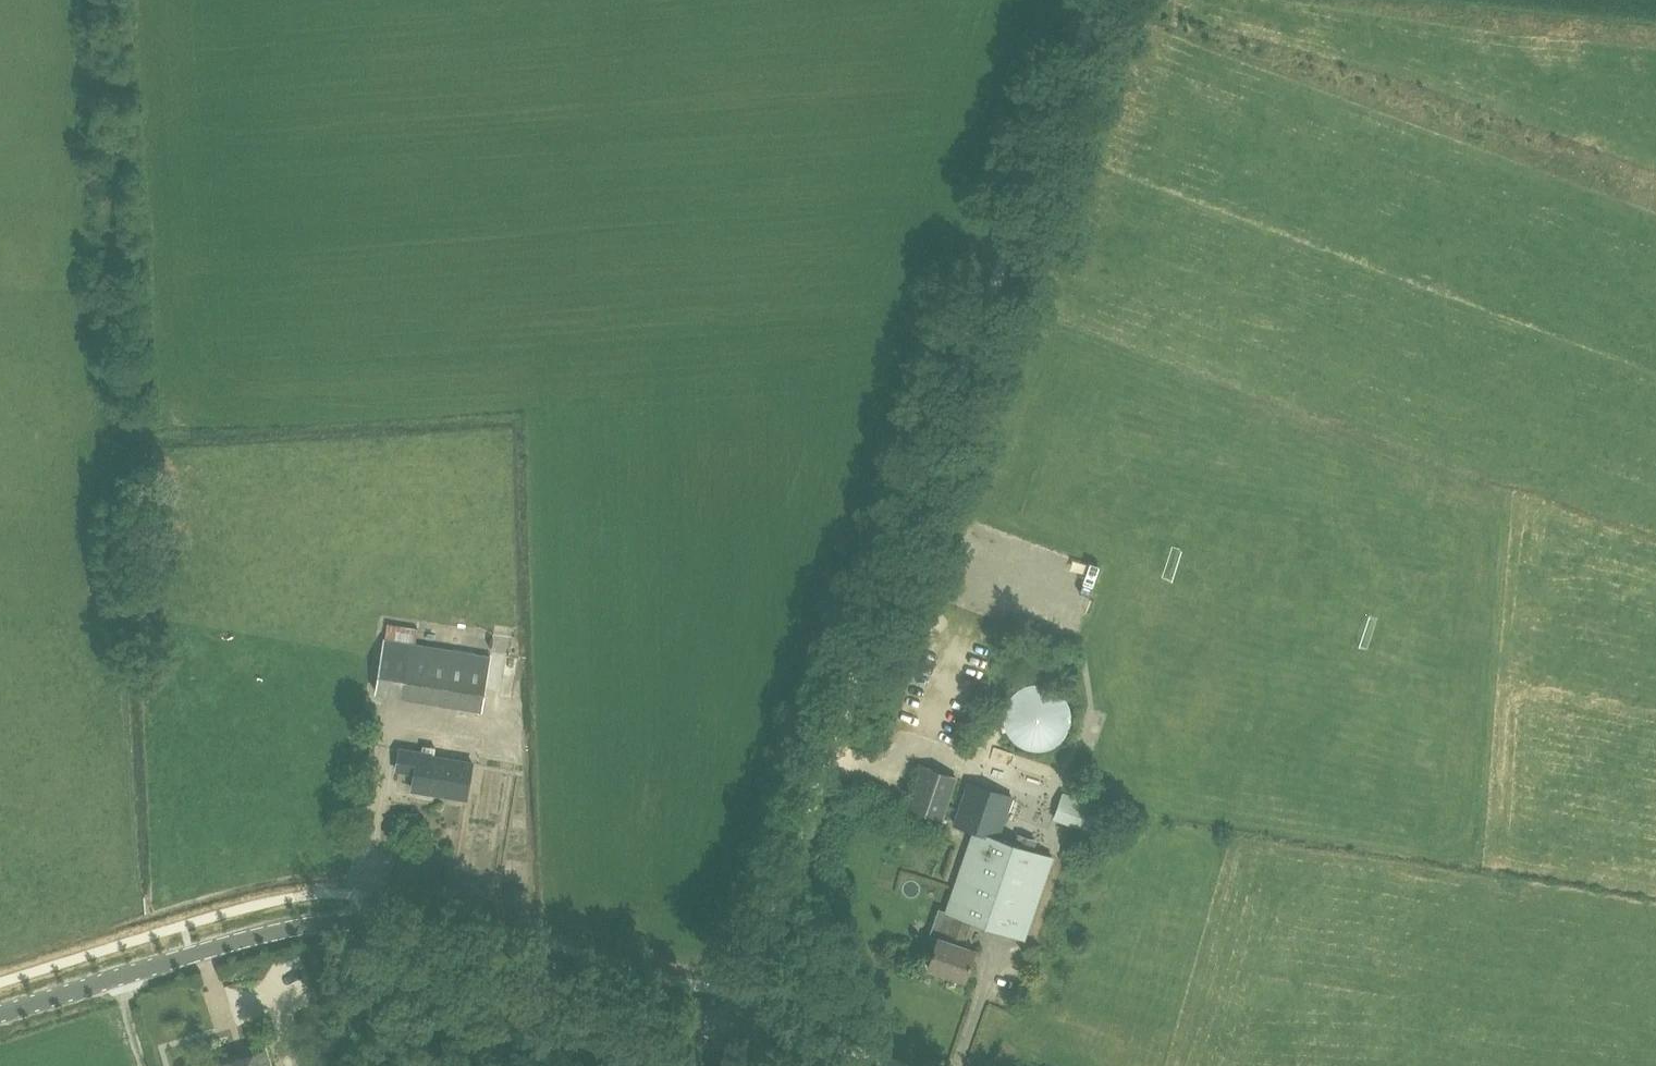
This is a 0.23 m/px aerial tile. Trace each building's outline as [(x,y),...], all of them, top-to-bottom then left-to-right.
[(489,657),(411,644),(385,639),(376,691),(406,696),(481,709),(489,657)] [(1007,703),(1003,714),(1004,723),(1006,731),(1012,741),(1022,748),(1032,752),(1044,752),(1056,747),(1065,739),(1069,730),(1072,720),(1071,712),(1069,705),(1064,697),(1058,691),(1051,687),(1043,685),(1032,684),(1022,687),(1014,693),(1007,703)] [(472,762),(434,756),(436,747),(422,745),(421,751),(400,748),(396,769),(415,772),(413,788),(467,797),(472,762)] [(910,808),(942,819),(957,778),(924,767),(910,808)] [(853,793),(855,783),(849,781),(846,791),(853,793)] [(1060,820),(1077,825),(1085,799),(1068,794),(1060,820)] [(1052,857),(975,830),(947,913),(953,915),(945,940),(938,937),(928,967),(965,980),(975,950),(963,946),(971,921),(1023,939),(1052,857)] [(219,1065),(269,1065),(264,1051),(219,1065)]
